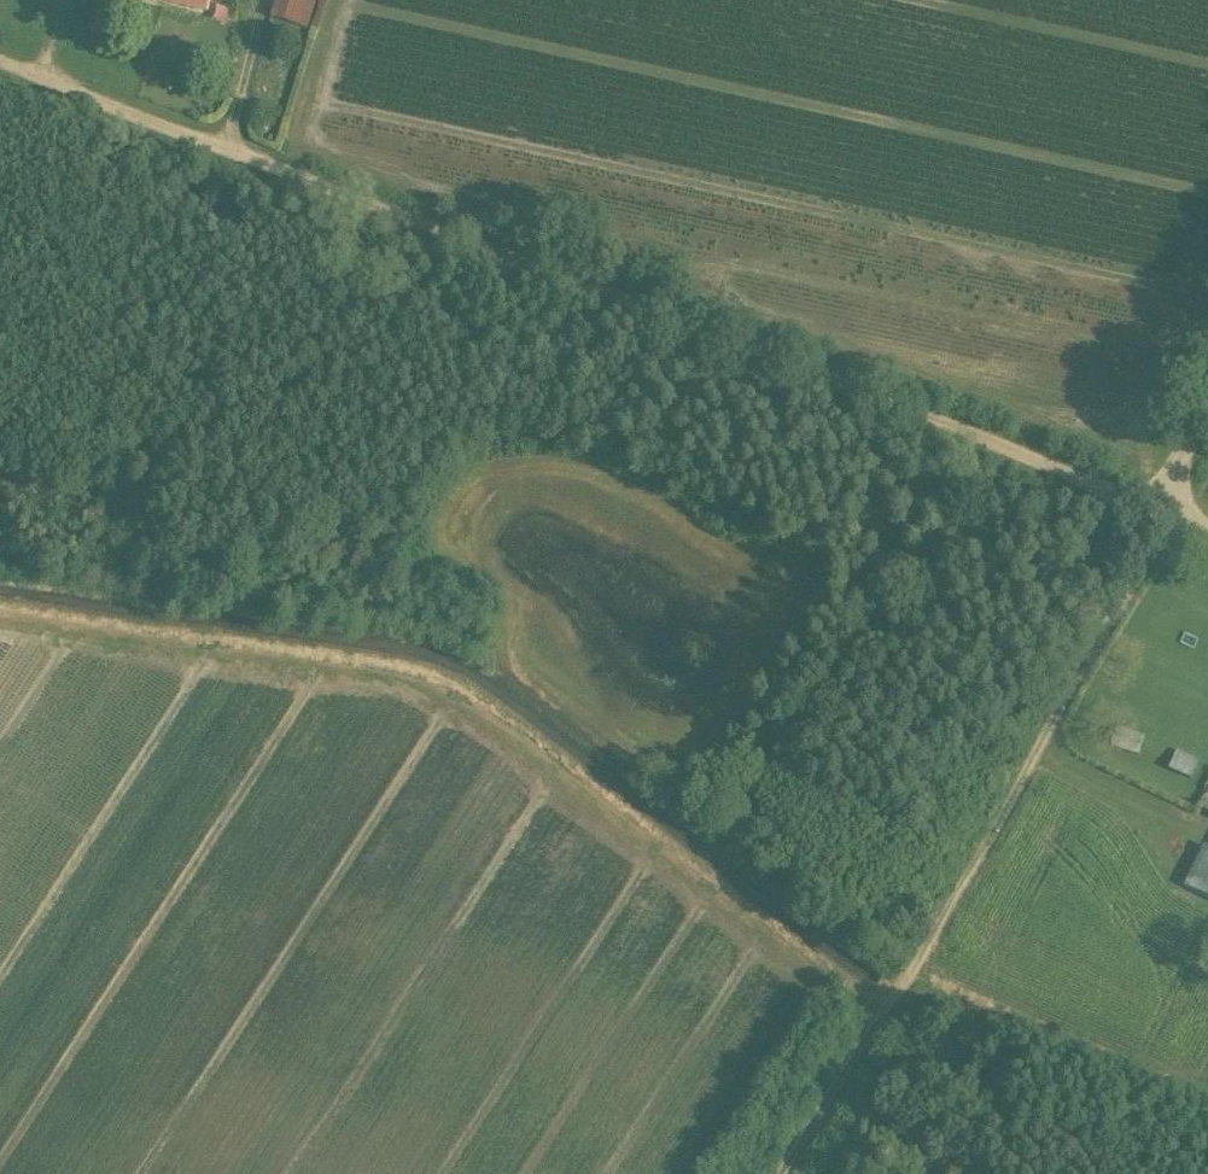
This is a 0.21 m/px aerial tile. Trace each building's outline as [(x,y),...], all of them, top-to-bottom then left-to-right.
[(165,1),(209,11),(211,0),(165,0),(165,1)] [(317,0),(275,0),(271,16),(309,28),(317,0)] [(1191,779),(1199,760),(1176,750),(1168,768),(1191,779)] [(1199,807),(1207,811),(1207,789),(1199,807)] [(1202,844),(1183,885),(1207,898),(1207,847),(1202,844)]
